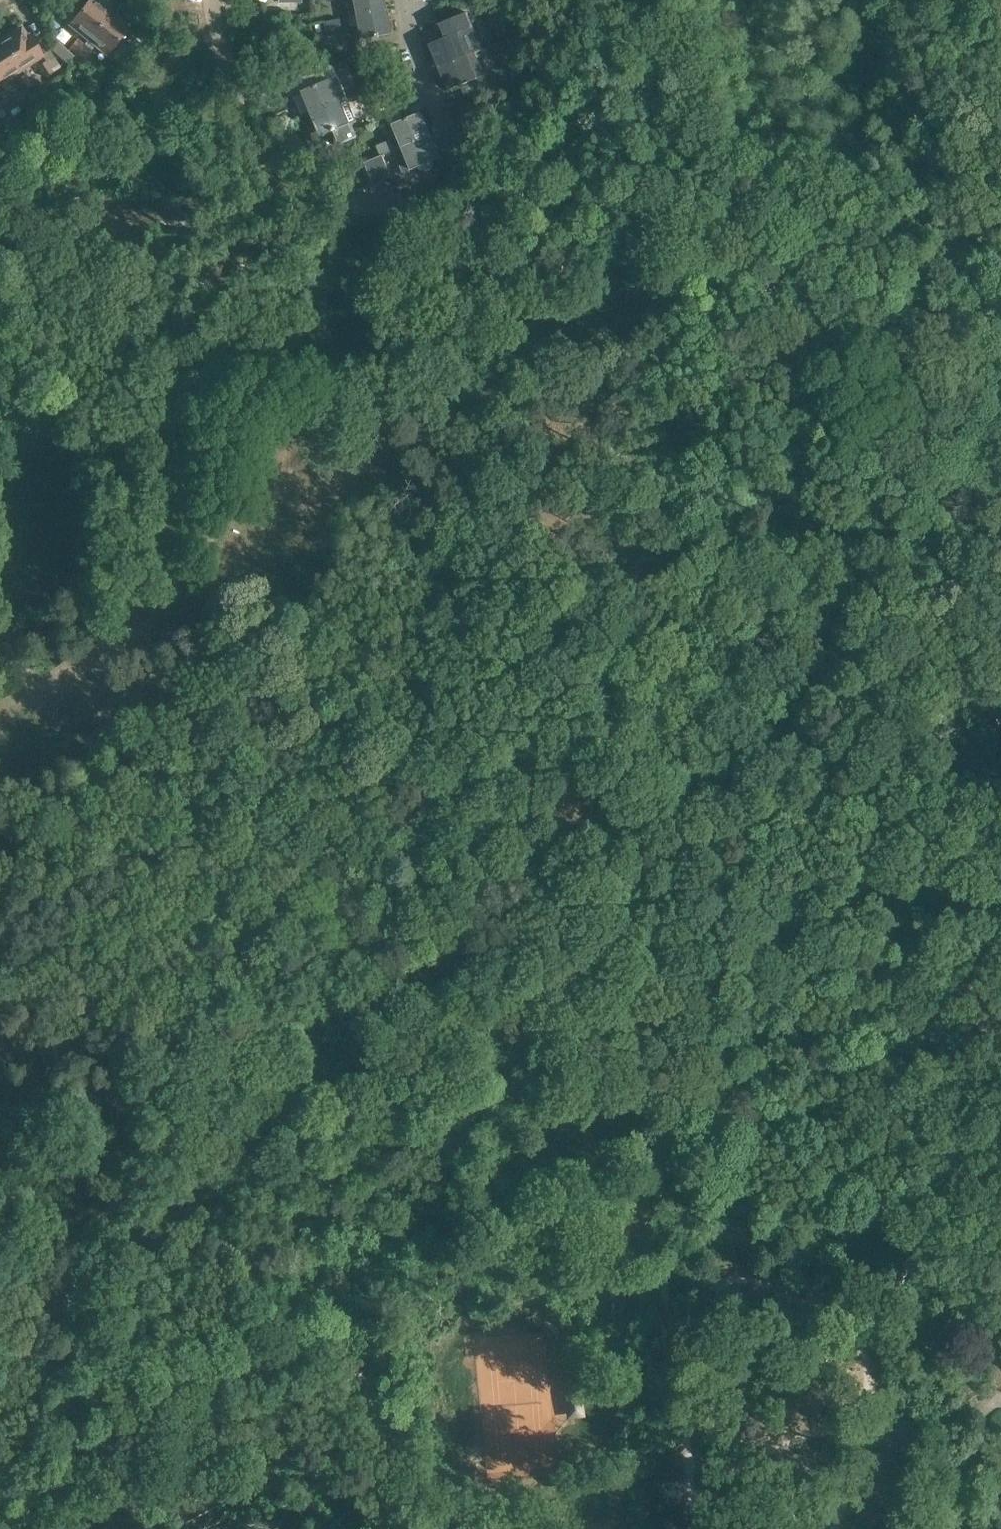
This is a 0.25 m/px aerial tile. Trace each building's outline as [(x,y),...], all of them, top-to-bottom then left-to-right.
[(89,38),(110,13),(94,0),(90,0),(72,23),(89,38)] [(351,16),(388,8),(387,0),(348,0),(351,16)] [(388,8),(351,16),(351,17),(348,17),(350,27),(360,25),(363,38),(393,32),(388,8)] [(110,13),(89,38),(107,52),(127,27),(110,13)] [(341,18),(326,21),(328,31),(343,28),(341,18)] [(440,23),(423,28),(427,41),(444,36),(440,23)] [(1,41),(18,68),(41,53),(30,36),(26,38),(20,29),(1,41)] [(431,42),(440,65),(468,54),(459,31),(431,42)] [(482,38),(486,48),(499,43),(495,32),(482,38)] [(69,49),(76,54),(85,44),(78,38),(69,49)] [(1,80),(18,68),(1,41),(0,42),(0,79),(1,80)] [(85,44),(76,54),(86,63),(92,55),(89,53),(92,49),(85,44)] [(61,67),(50,50),(42,55),(46,61),(37,66),(44,77),(61,67)] [(468,54),(440,65),(449,88),(461,84),(465,94),(489,84),(483,70),(480,60),(471,63),(468,54)] [(33,86),(25,74),(17,80),(24,92),(33,86)] [(355,84),(360,95),(374,89),(370,77),(355,84)] [(302,89),(312,112),(348,97),(344,89),(337,92),(331,78),(302,89)] [(348,97),(312,112),(321,135),(332,130),(338,145),(358,137),(352,122),(357,120),(348,97)] [(394,122),(402,145),(431,133),(422,110),(409,115),(405,106),(386,114),(390,124),(394,122)] [(394,148),(395,150),(403,171),(419,165),(420,168),(424,170),(432,166),(434,162),(433,160),(440,157),(431,133),(402,145),(394,148)] [(395,150),(394,148),(391,139),(376,145),(380,154),(380,156),(383,155),(395,150)] [(380,156),(380,154),(365,160),(374,183),(392,176),(383,155),(380,156)]
